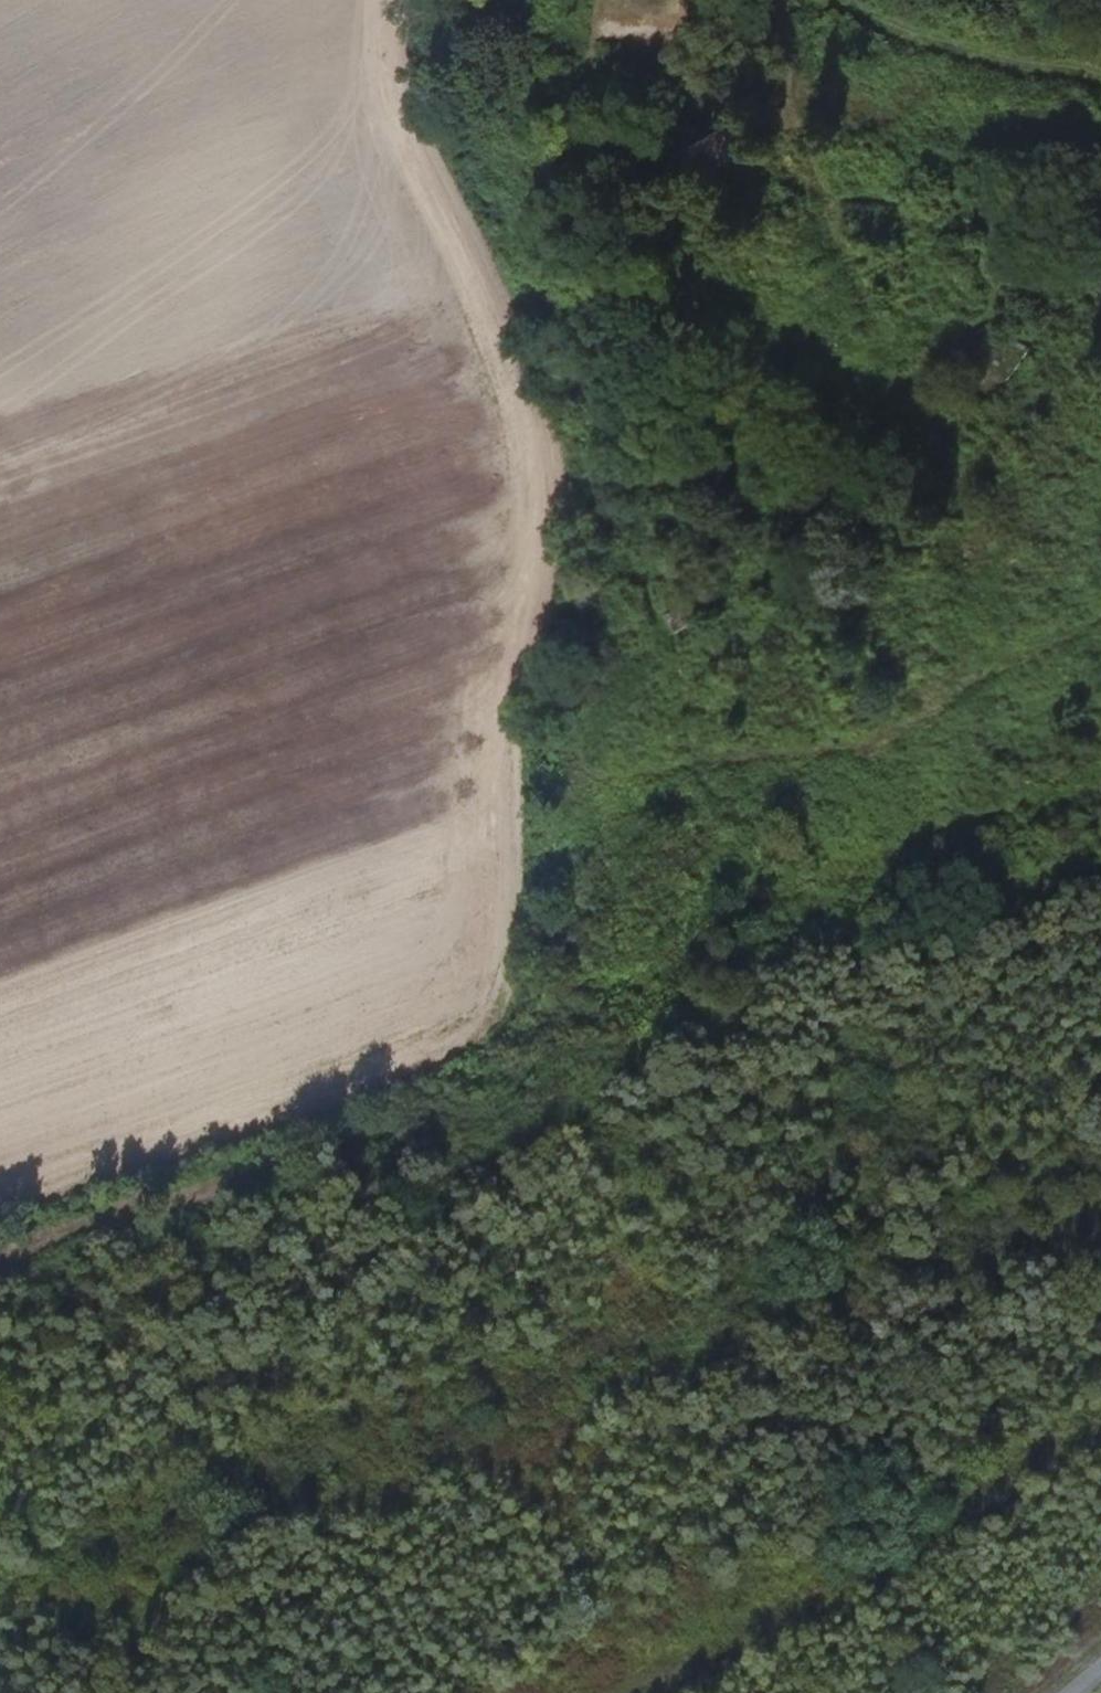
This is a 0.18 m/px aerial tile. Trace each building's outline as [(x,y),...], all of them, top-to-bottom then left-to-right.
[(696,174),(753,146),(740,120),(683,148),(696,174)]
